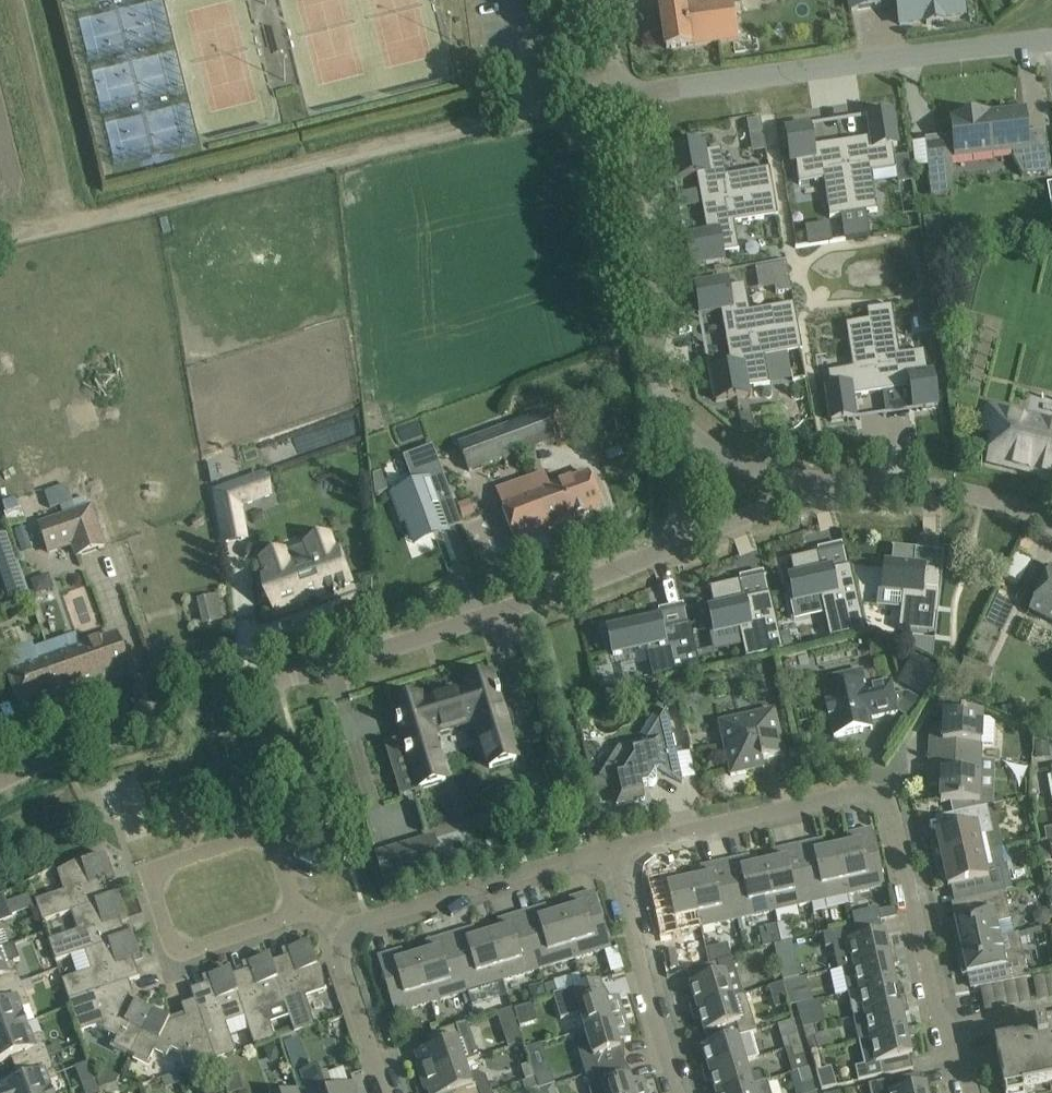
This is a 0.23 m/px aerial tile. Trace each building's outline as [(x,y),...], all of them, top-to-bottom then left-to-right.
[(737,33),(732,0),(700,0),(660,6),(667,49),(738,39),(737,33)] [(851,10),(881,4),(880,0),(849,0),(851,10)] [(962,0),(896,0),(900,25),(926,21),(926,25),(944,22),(943,19),(964,16),(962,0)] [(1025,112),(989,116),(993,153),(1013,151),(1014,157),(1023,175),(1049,172),(1044,131),(1028,133),(1025,112)] [(872,138),(842,143),(854,215),(865,214),(878,212),(872,174),(896,170),(893,147),(898,146),(892,114),(877,116),(870,117),(868,118),(869,119),(872,138)] [(953,174),(951,158),(993,153),(989,116),(989,114),(953,119),(953,120),(951,120),(953,136),(925,139),(932,197),(948,195),(953,174)] [(761,120),(748,123),(750,136),(764,134),(761,120)] [(801,128),(786,131),(791,163),(796,162),(799,185),(824,181),(830,219),(854,215),(842,143),(813,148),(810,128),(810,127),(808,127),(801,128)] [(703,145),(671,151),(674,169),(675,177),(676,180),(697,176),(702,206),(774,193),(770,169),(726,177),(721,150),(705,153),(703,145)] [(707,235),(687,239),(687,242),(689,250),(692,268),(724,262),(723,254),(739,251),(734,224),(778,217),(774,193),(702,206),(707,235)] [(869,237),(865,214),(854,215),(857,239),(869,237)] [(857,239),(854,215),(842,217),(846,240),(857,239)] [(936,218),(924,220),(927,239),(939,237),(936,218)] [(787,263),(771,266),(775,288),(776,294),(792,291),(787,263)] [(727,281),(695,286),(698,304),(700,312),(700,315),(701,315),(721,312),(726,341),(798,328),(794,304),(750,312),(745,285),(729,288),(727,281)] [(933,300),(918,302),(920,313),(934,311),(933,300)] [(892,306),(868,310),(870,321),(881,393),(911,389),(914,410),(916,409),(922,408),(938,406),(933,373),(928,374),(925,351),(900,355),(892,306)] [(831,389),(826,390),(831,422),(847,420),(853,419),(855,419),(852,398),(881,393),(870,321),(846,325),(853,369),(829,373),(831,389)] [(712,374),(711,374),(711,377),(713,385),(716,403),(748,397),(747,390),(770,385),(765,358),(803,352),(798,328),(726,341),(732,370),(712,374)] [(544,412),(503,428),(513,455),(555,440),(544,412)] [(751,412),(740,414),(743,428),(754,429),(751,412)] [(993,464),(1051,478),(1051,425),(1001,413),(989,463),(993,464)] [(459,444),(469,472),(470,472),(513,455),(503,428),(459,444)] [(414,487),(394,494),(400,510),(396,511),(401,523),(404,521),(411,540),(440,530),(432,509),(441,506),(453,502),(433,446),(403,457),(412,482),(413,485),(414,487)] [(381,472),(372,475),(375,495),(388,491),(381,472)] [(531,477),(530,477),(548,527),(601,508),(589,474),(537,493),(531,477)] [(548,527),(530,477),(496,490),(514,540),(548,527)] [(245,481),(215,492),(224,543),(246,539),(240,506),(253,502),(245,481)] [(35,513),(55,506),(48,489),(28,496),(35,513)] [(37,523),(47,553),(73,544),(77,555),(105,546),(91,505),(37,523)] [(22,525),(11,529),(17,547),(28,543),(22,525)] [(0,536),(0,578),(18,572),(5,534),(0,536)] [(261,583),(262,598),(270,597),(275,611),(304,600),(305,601),(321,595),(321,594),(350,584),(339,552),(335,553),(329,537),(262,561),(267,577),(263,579),(265,582),(261,583)] [(879,590),(877,607),(901,609),(899,631),(936,635),(942,572),(924,571),(925,568),(914,567),(915,551),(917,552),(917,550),(892,548),(891,549),(893,549),(891,565),(885,564),(883,590),(879,590)] [(819,553),(789,560),(789,561),(791,561),(794,576),(789,577),(794,599),(790,600),(795,621),(824,614),(830,639),(865,631),(851,566),(847,567),(832,570),(831,568),(822,570),(818,554),(819,554),(819,553)] [(1051,621),(1051,570),(1050,568),(1030,610),(1051,621)] [(741,581),(708,588),(709,590),(710,589),(714,608),(709,609),(715,635),(739,629),(743,646),(746,658),(783,649),(777,621),(771,594),(768,594),(744,600),(740,583),(741,582),(741,581)] [(221,621),(218,593),(196,596),(199,624),(221,621)] [(653,678),(700,669),(691,626),(662,631),(659,615),(608,626),(614,656),(647,649),(653,678)] [(117,636),(51,659),(64,695),(129,672),(117,636)] [(899,636),(898,641),(933,657),(935,640),(899,636)] [(64,695),(51,659),(40,663),(33,642),(6,652),(13,672),(9,673),(19,703),(34,698),(37,704),(64,695)] [(898,682),(925,698),(942,670),(914,654),(898,682)] [(845,688),(824,693),(834,737),(863,731),(861,721),(898,712),(892,682),(868,687),(865,673),(843,677),(845,688)] [(490,768),(517,760),(498,699),(501,698),(499,692),(497,693),(492,676),(464,685),(466,691),(422,704),(421,698),(393,706),(398,723),(396,723),(398,729),(400,729),(419,790),(446,782),(432,735),(475,721),(490,768)] [(683,783),(679,762),(667,709),(646,742),(619,748),(600,778),(613,786),(613,788),(617,805),(645,799),(643,787),(648,785),(649,786),(651,786),(653,786),(654,785),(655,784),(656,783),(657,782),(657,780),(657,778),(657,777),(656,777),(655,775),(654,769),(659,768),(683,783)] [(724,745),(726,755),(731,776),(755,771),(753,762),(784,755),(780,734),(775,711),(741,719),(742,724),(733,726),(727,734),(729,744),(724,745)] [(931,730),(930,758),(981,760),(982,745),(995,745),(996,724),(990,719),(982,719),(983,716),(965,715),(944,714),(943,730),(931,730)] [(1050,755),(1049,739),(1035,740),(1036,755),(1050,755)] [(930,758),(929,787),(941,787),(941,803),(951,803),(953,815),(980,809),(981,760),(930,758)] [(600,778),(588,780),(591,793),(613,788),(613,786),(600,778)] [(993,834),(987,807),(980,809),(953,815),(957,831),(936,835),(942,862),(983,853),(979,838),(993,834)] [(849,845),(837,848),(848,895),(864,892),(885,887),(872,829),(847,835),(849,845)] [(434,837),(406,846),(415,875),(443,867),(434,837)] [(823,840),(798,846),(811,904),(848,895),(837,848),(825,851),(823,840)] [(1039,844),(1042,860),(1051,858),(1051,841),(1039,844)] [(776,862),(764,864),(775,912),(811,904),(798,846),(774,851),(776,862)] [(973,899),(1005,892),(1006,892),(1000,865),(986,868),(983,853),(942,862),(948,888),(969,883),(972,900),(973,899)] [(42,923),(72,912),(72,911),(113,897),(106,879),(113,877),(105,856),(83,863),(82,861),(81,859),(58,872),(64,892),(35,901),(42,923)] [(750,857),(725,862),(738,920),(775,912),(764,864),(752,867),(750,857)] [(703,878),(691,881),(701,928),(738,920),(725,862),(701,868),(703,878)] [(701,928),(691,881),(679,883),(677,873),(651,879),(664,936),(701,928)] [(573,909),(561,913),(575,959),(591,955),(612,948),(594,892),(570,899),(573,909)] [(951,921),(957,948),(1000,939),(996,924),(1011,921),(1005,892),(973,899),(977,915),(951,921)] [(13,918),(12,917),(7,904),(4,894),(0,896),(0,923),(13,918)] [(56,962),(86,952),(85,951),(126,937),(120,919),(126,916),(119,895),(113,897),(72,911),(72,912),(79,931),(49,941),(56,962)] [(13,901),(7,904),(12,917),(18,915),(13,901)] [(546,906),(522,914),(539,970),(575,959),(561,913),(549,917),(546,906)] [(880,910),(878,910),(880,922),(897,918),(894,906),(880,910)] [(501,931),(489,935),(503,981),(539,970),(522,914),(498,921),(501,931)] [(760,930),(765,946),(793,936),(787,920),(760,930)] [(849,929),(823,935),(826,948),(833,946),(839,970),(843,969),(897,957),(895,949),(888,951),(885,934),(883,934),(880,922),(849,929)] [(474,928),(450,935),(467,992),(503,981),(489,935),(477,938),(474,928)] [(62,981),(69,1003),(129,982),(140,978),(133,958),(140,956),(132,935),(126,937),(85,951),(86,952),(92,971),(62,981)] [(429,953),(417,956),(431,1003),(467,992),(450,935),(426,943),(429,953)] [(1000,939),(957,948),(963,976),(985,971),(988,987),(1009,982),(1029,979),(1023,951),(1004,956),(1000,939)] [(290,957),(272,963),(286,1005),(284,1005),(294,1034),(316,1027),(306,998),(325,991),(321,965),(320,965),(317,966),(309,943),(288,950),(290,957)] [(21,984),(14,963),(19,961),(13,946),(0,951),(0,992),(21,984)] [(431,1003),(417,956),(405,960),(402,950),(378,957),(395,1014),(431,1003)] [(251,970),(232,976),(246,1018),(244,1019),(254,1048),(275,1041),(265,1012),(284,1005),(286,1005),(272,963),(270,956),(248,964),(251,970)] [(849,993),(849,994),(859,991),(896,983),(892,967),(898,965),(897,957),(843,969),(849,993)] [(689,1003),(691,1011),(744,995),(732,958),(687,971),(691,984),(690,984),(695,1001),(689,1003)] [(191,990),(194,1001),(215,1061),(236,1054),(226,1025),(244,1019),(246,1018),(232,976),(230,970),(209,977),(211,983),(191,990)] [(783,983),(786,994),(797,991),(794,980),(783,983)] [(625,1019),(619,997),(606,1001),(600,981),(579,987),(561,993),(553,996),(561,1020),(580,1014),(585,1031),(625,1019)] [(113,1047),(131,1056),(153,1011),(136,1002),(131,1004),(129,997),(134,995),(129,982),(69,1003),(80,1034),(97,1028),(118,1038),(113,1047)] [(554,983),(544,986),(547,997),(557,993),(554,983)] [(849,994),(854,1018),(908,1006),(906,998),(899,999),(896,983),(859,991),(849,994)] [(25,1024),(20,1010),(30,1006),(21,984),(0,992),(0,1034),(25,1024)] [(702,1048),(738,1037),(738,1038),(741,1037),(751,1034),(757,1032),(749,1008),(745,995),(744,995),(691,1011),(694,1019),(700,1017),(705,1034),(706,1033),(710,1046),(702,1048)] [(153,1011),(131,1056),(148,1064),(154,1052),(167,1058),(171,1050),(180,1054),(186,1071),(215,1061),(194,1001),(181,1006),(186,1019),(171,1023),(170,1019),(153,1011)] [(520,1024),(536,1021),(532,1004),(497,1010),(503,1045),(523,1041),(520,1024)] [(906,1030),(903,1015),(909,1014),(908,1006),(854,1018),(860,1041),(859,1041),(859,1042),(913,1030),(913,1029),(906,1030)] [(809,1009),(798,1012),(801,1019),(804,1030),(814,1026),(811,1016),(809,1009)] [(579,1051),(586,1075),(625,1064),(619,1044),(631,1040),(625,1019),(585,1031),(590,1048),(579,1051)] [(479,1058),(467,1023),(457,1026),(452,1028),(432,1035),(436,1046),(415,1053),(419,1064),(416,1065),(420,1078),(465,1063),(479,1058)] [(1025,1029),(1026,1038),(996,1044),(1005,1092),(1024,1092),(1023,1089),(1051,1083),(1051,1023),(1025,1029)] [(21,1068),(49,1057),(41,1035),(31,1039),(25,1024),(0,1034),(0,1062),(16,1056),(21,1068)] [(814,1026),(804,1030),(807,1041),(811,1054),(826,1050),(822,1035),(818,1036),(814,1026)] [(912,1056),(908,1040),(915,1038),(913,1030),(859,1042),(865,1066),(855,1068),(858,1082),(892,1074),(914,1069),(911,1057),(912,1056)] [(701,1066),(704,1075),(745,1062),(758,1058),(751,1034),(741,1037),(738,1038),(738,1037),(702,1048),(707,1065),(701,1066)] [(788,1038),(791,1048),(802,1045),(798,1034),(788,1038)] [(283,1058),(277,1043),(264,1049),(269,1063),(283,1058)] [(802,1045),(791,1048),(794,1059),(805,1056),(802,1045)] [(48,1084),(58,1080),(49,1057),(21,1068),(26,1080),(2,1089),(4,1092),(51,1092),(48,1084)] [(716,1092),(729,1092),(767,1081),(763,1082),(760,1073),(749,1076),(745,1062),(704,1075),(706,1082),(712,1080),(716,1092)] [(492,1092),(486,1077),(476,1073),(469,1075),(465,1063),(420,1078),(424,1090),(428,1089),(429,1092),(492,1092)] [(534,1072),(531,1064),(520,1068),(524,1081),(536,1077),(534,1072)] [(643,1079),(631,1083),(625,1064),(586,1075),(591,1092),(648,1092),(643,1079)] [(307,1092),(356,1092),(353,1084),(333,1091),(330,1083),(324,1085),(318,1067),(301,1073),(307,1092)] [(545,1068),(534,1072),(536,1077),(539,1087),(550,1083),(545,1068)] [(925,1086),(924,1086),(921,1074),(900,1079),(869,1086),(871,1092),(927,1092),(925,1086)] [(816,1092),(812,1080),(802,1083),(805,1092),(814,1092),(816,1092)] [(767,1081),(729,1092),(771,1092),(767,1081)] [(117,1084),(99,1090),(100,1092),(120,1092),(117,1084)]
